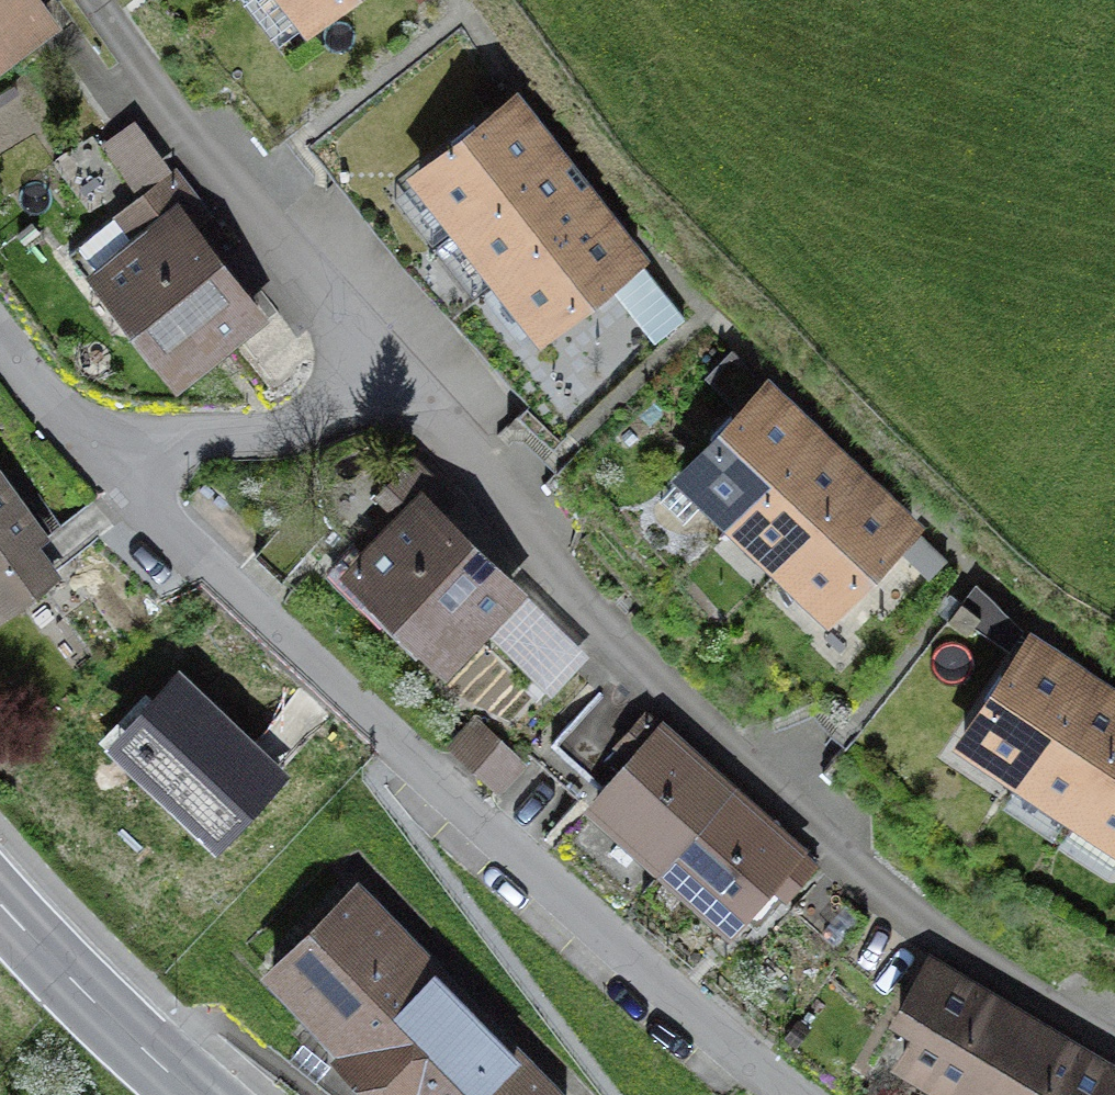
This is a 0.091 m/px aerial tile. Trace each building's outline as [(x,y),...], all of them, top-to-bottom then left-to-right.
[(57,14),(46,0),(0,0),(0,58),(57,14)] [(313,27),(348,0),(292,0),(313,27)] [(414,171),(461,228),(549,156),(501,99),(414,171)] [(134,120),(100,146),(141,200),(176,174),(134,120)] [(461,228),(504,280),(592,207),(549,156),(461,228)] [(141,200),(71,251),(162,375),(246,313),(186,233),(207,217),(176,174),(141,200)] [(640,264),(592,207),(504,280),(552,337),(640,264)] [(687,471),(735,517),(812,435),(763,390),(687,471)] [(858,478),(812,435),(735,517),(781,560),(858,478)] [(68,570),(0,476),(0,618),(68,570)] [(917,533),(858,478),(781,560),(841,614),(917,533)] [(414,506),(347,581),(445,670),(513,596),(414,506)] [(963,750),(1018,783),(1087,677),(1031,642),(963,750)] [(1073,819),(1114,755),(1114,696),(1087,677),(1018,783),(1073,819)] [(278,786),(179,678),(111,740),(211,849),(278,786)] [(478,720),(453,748),(500,789),(525,760),(478,720)] [(661,728),(589,808),(661,872),(732,792),(661,728)] [(1073,819),(1114,846),(1114,755),(1073,819)] [(661,872),(734,939),(807,861),(732,792),(661,872)] [(410,1094),(577,1094),(381,902),(298,985),(410,1094)] [(1033,1018),(938,961),(899,1025),(928,1042),(910,1072),(949,1094),(987,1094),(1033,1018)] [(987,1094),(1114,1094),(1114,1067),(1033,1018),(987,1094)]
